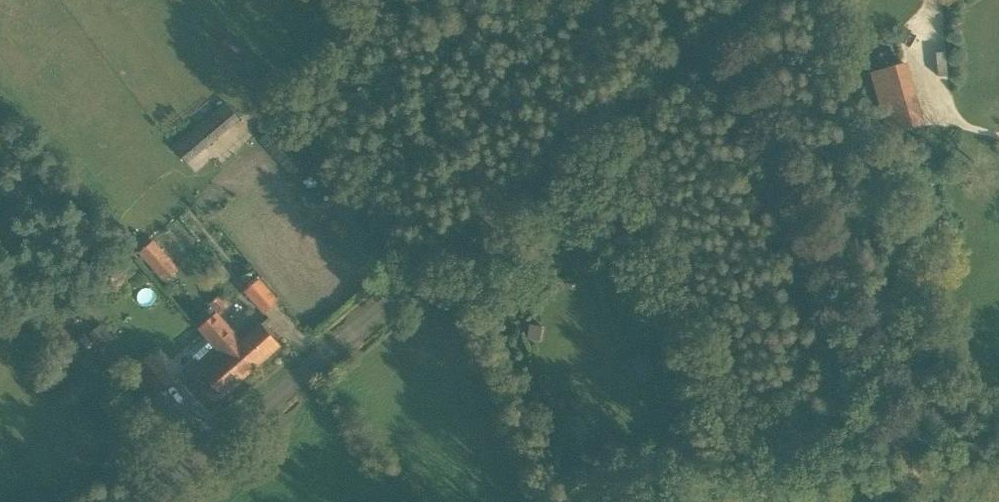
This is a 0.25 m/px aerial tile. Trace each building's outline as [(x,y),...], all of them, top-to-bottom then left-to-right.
[(913,92),(883,101),(891,130),(922,121),(913,92)] [(187,162),(240,119),(225,101),(173,145),(187,162)] [(139,250),(165,280),(179,267),(154,238),(139,250)] [(258,276),(244,288),(264,311),(278,298),(258,276)] [(228,303),(220,293),(209,302),(217,312),(228,303)] [(215,345),(209,351),(237,382),(278,345),(259,323),(240,339),(216,311),(198,326),(215,345)] [(102,322),(88,334),(100,350),(114,338),(102,322)] [(528,324),(527,337),(539,338),(540,324),(528,324)] [(175,378),(151,350),(136,363),(160,391),(175,378)] [(209,351),(182,374),(208,404),(220,393),(222,395),(237,382),(209,351)]
